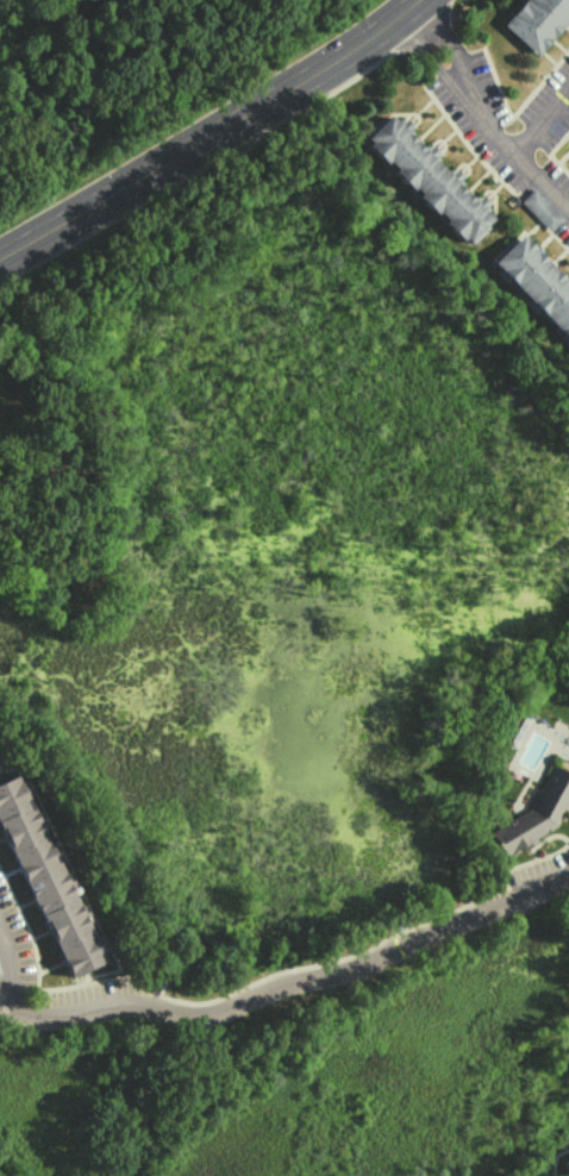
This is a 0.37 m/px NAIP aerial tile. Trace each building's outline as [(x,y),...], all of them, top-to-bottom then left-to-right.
[(568,19),(568,0),(524,0),(502,25),(537,56),(568,19)] [(365,136),(366,144),(393,172),(393,173),(409,190),(415,189),(416,194),(442,222),(466,245),(492,220),(485,213),(483,199),(480,195),(469,197),(459,187),(457,173),(454,169),(443,170),(436,163),(434,149),(430,145),(419,146),(410,137),(408,123),(404,119),(393,120),(387,114),(365,136)] [(560,219),(531,188),(517,200),(546,232),(560,219)] [(519,233),(490,262),(568,342),(568,284),(519,233)] [(503,857),(519,848),(523,849),(533,844),(537,836),(556,825),(568,798),(568,774),(550,765),(530,807),(488,830),(503,857)] [(20,773),(0,782),(0,826),(65,978),(101,963),(20,773)] [(560,1151),(568,1175),(568,1148),(560,1151)]
